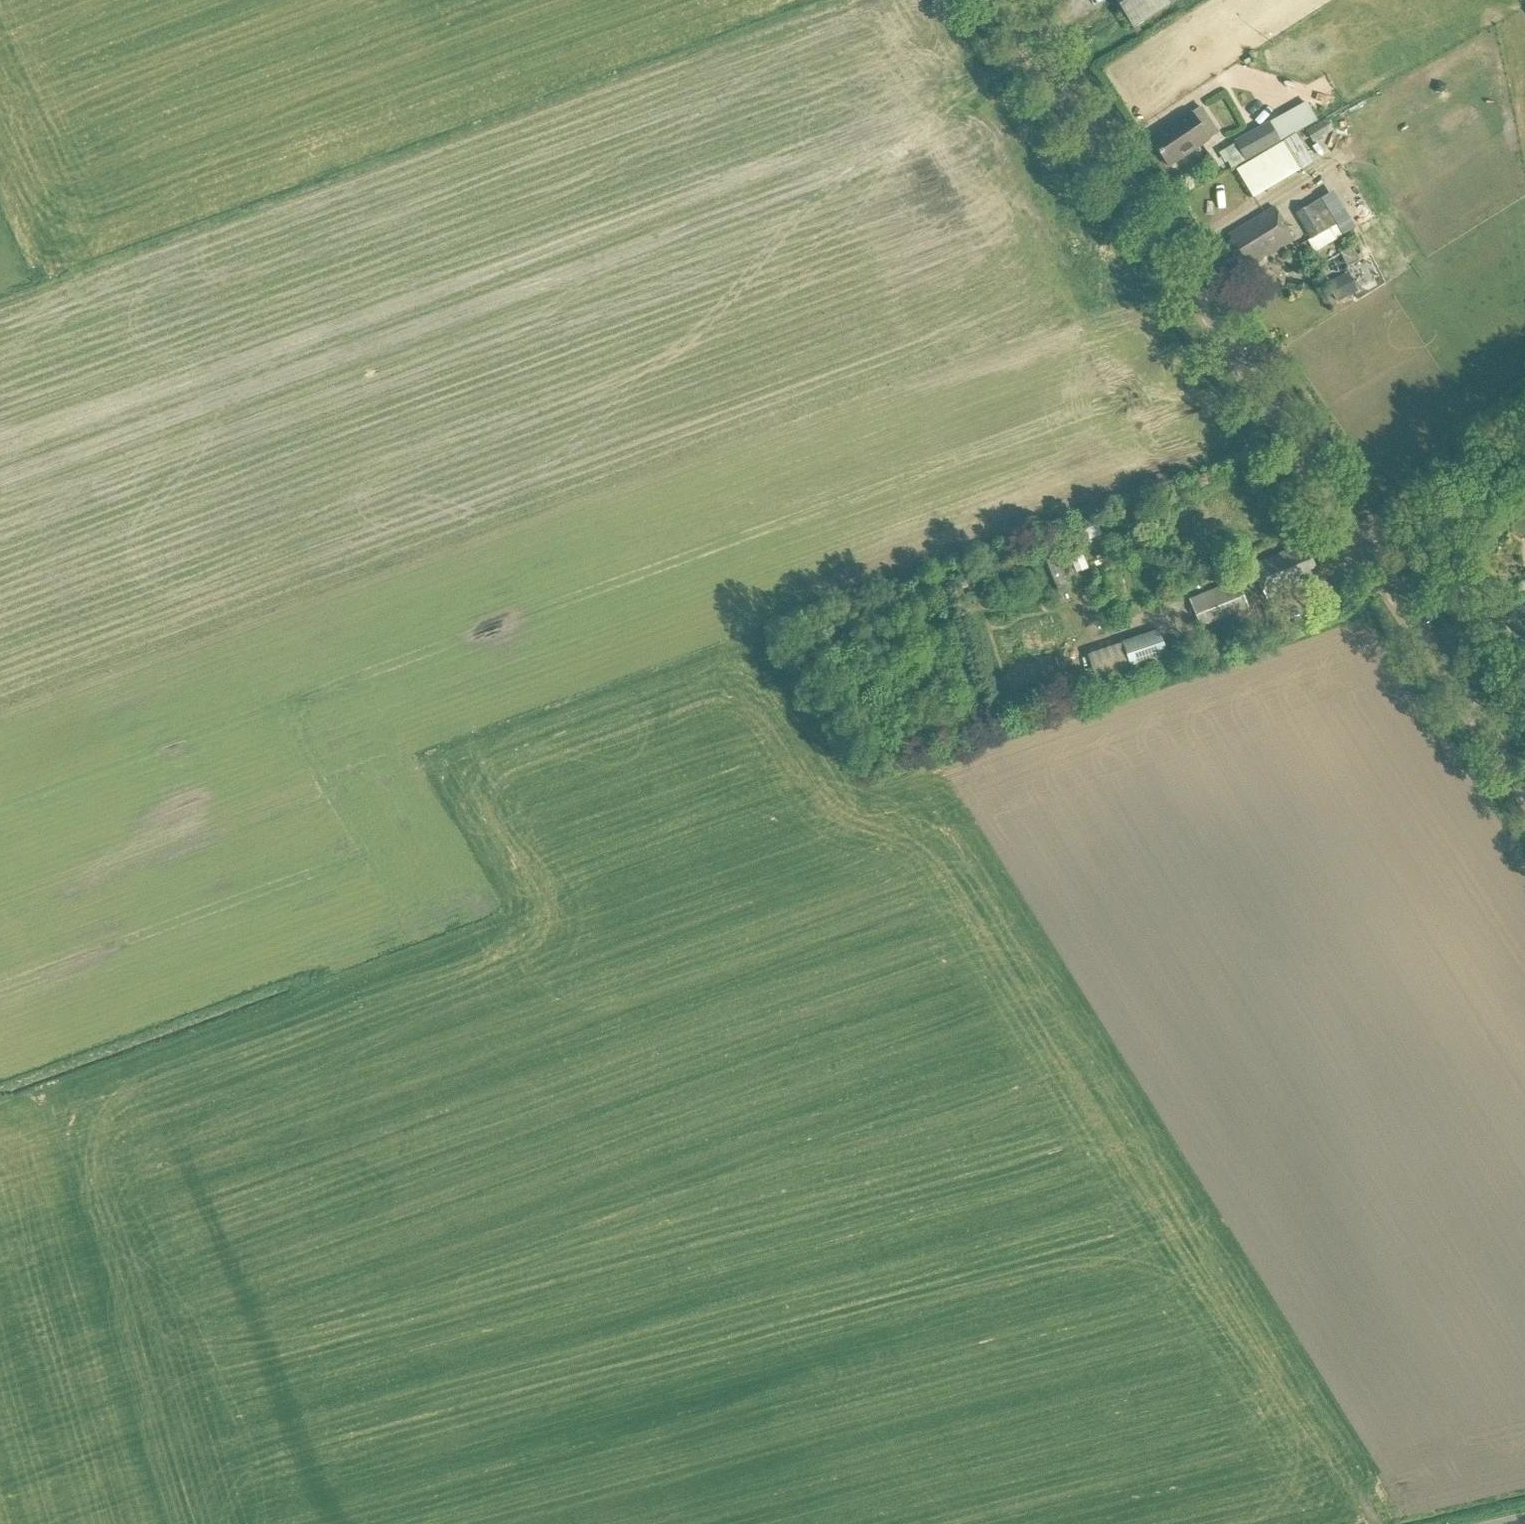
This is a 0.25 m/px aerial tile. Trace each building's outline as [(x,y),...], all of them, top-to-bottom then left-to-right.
[(1131,30),(1177,0),(1111,0),(1131,30)] [(1201,107),(1190,115),(1173,126),(1174,128),(1150,144),(1167,169),(1219,134),(1201,107)] [(1235,144),(1225,150),(1235,169),(1238,167),(1263,153),(1281,144),(1269,123),(1234,142),(1235,144)] [(1263,153),(1238,167),(1256,195),(1279,181),(1263,153)] [(1322,199),(1296,215),(1311,240),(1308,242),(1315,253),(1336,241),(1344,236),(1322,199)] [(1293,241),(1273,209),(1228,236),(1232,243),(1226,246),(1242,273),(1293,241)] [(1349,273),(1327,285),(1339,307),(1361,295),(1349,273)] [(1305,552),(1301,542),(1286,548),(1287,552),(1254,565),(1267,598),(1313,580),(1309,571),(1316,568),(1309,551),(1305,552)] [(1068,551),(1076,575),(1089,570),(1080,547),(1068,551)] [(1200,626),(1250,608),(1238,579),(1199,593),(1202,601),(1192,605),(1200,626)] [(1159,630),(1122,643),(1132,669),(1169,657),(1159,630)]
